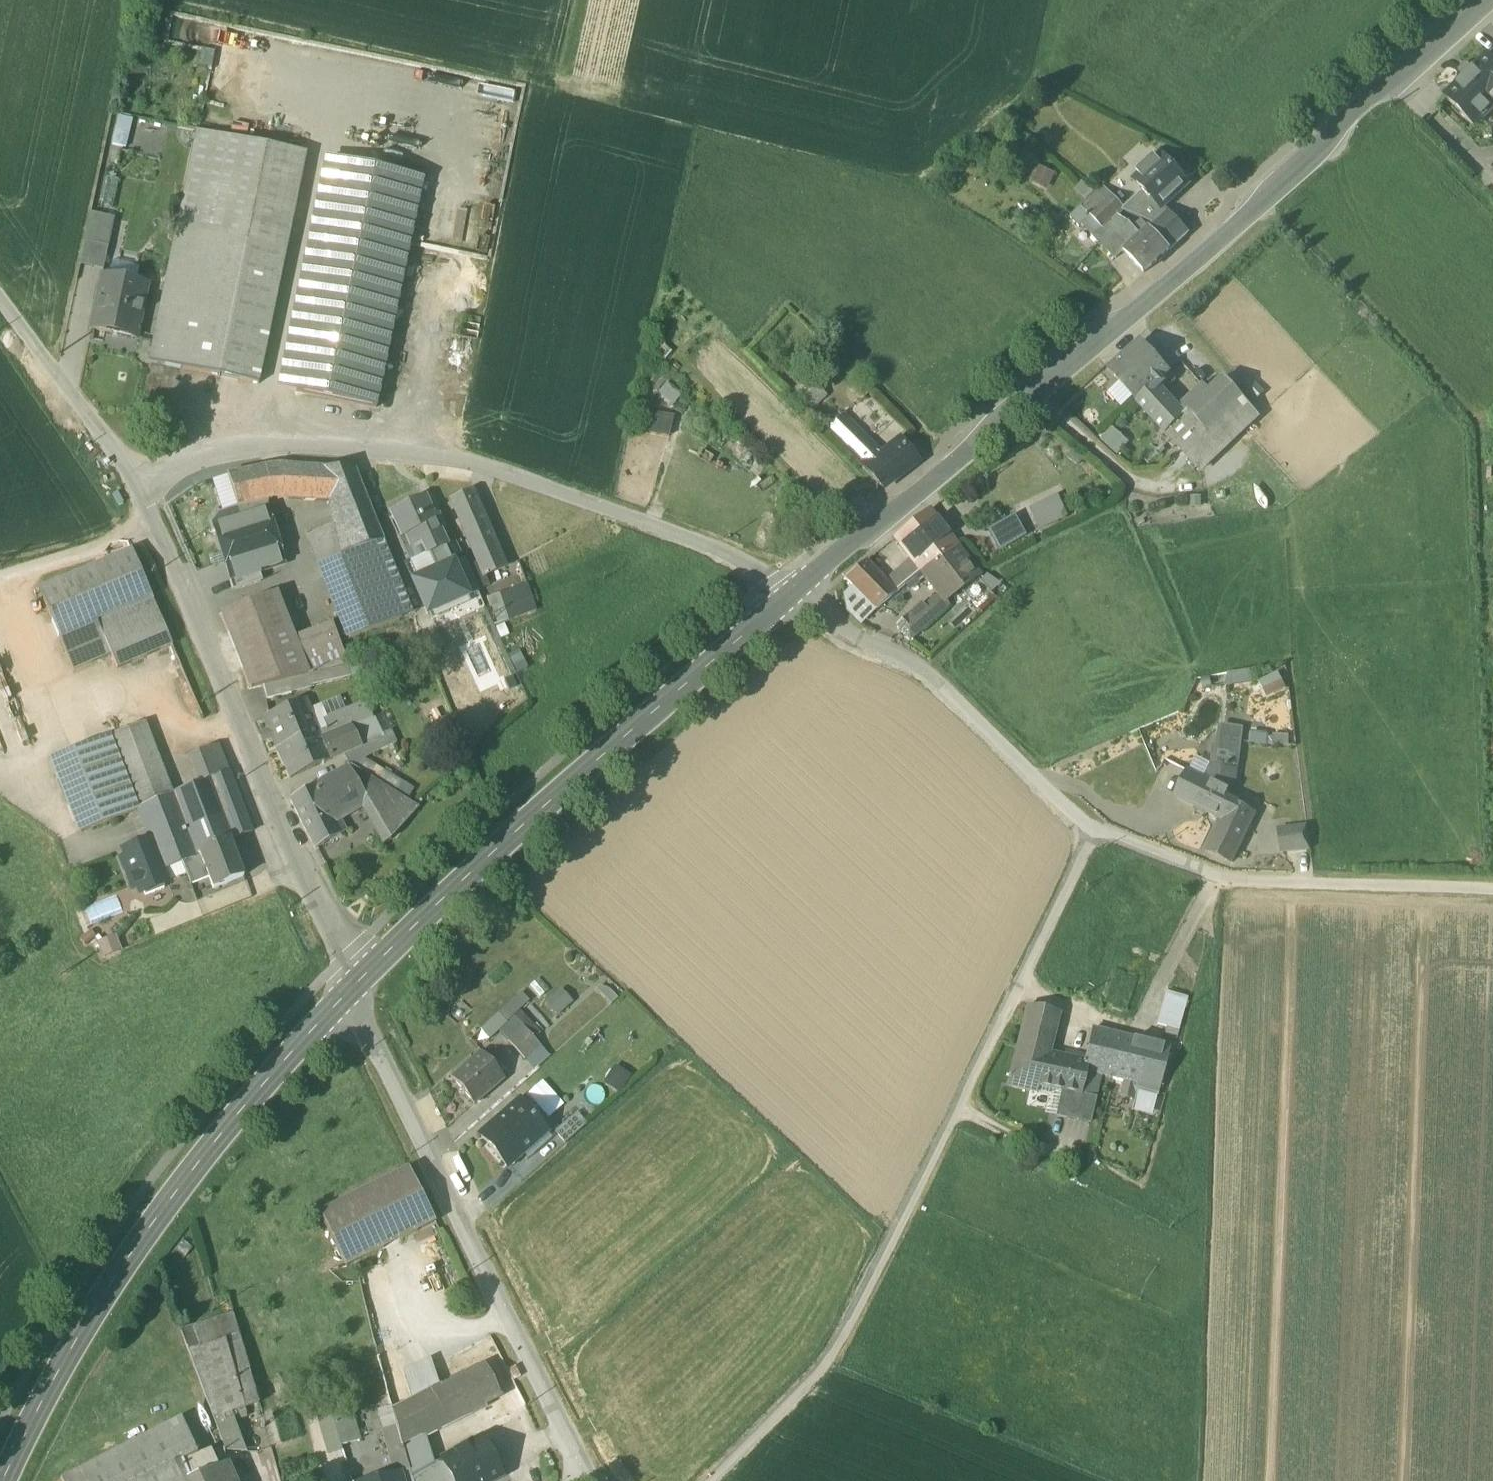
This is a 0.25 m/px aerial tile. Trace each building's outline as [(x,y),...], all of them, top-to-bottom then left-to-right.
[(175,58),(207,66),(211,51),(179,43),(175,58)] [(1487,56),(1445,97),(1473,125),(1492,105),(1492,62),(1487,56)] [(196,132),(177,226),(286,248),(306,154),(196,132)] [(1144,191),(1161,210),(1162,209),(1188,185),(1160,156),(1156,160),(1153,157),(1136,173),(1139,176),(1134,181),(1144,191)] [(278,389),(297,393),(345,162),(326,158),(278,389)] [(424,178),(345,162),(297,393),(376,410),(424,178)] [(1055,175),(1039,167),(1031,184),(1047,191),(1055,175)] [(100,203),(114,206),(120,176),(107,173),(100,203)] [(1088,203),(1097,195),(1081,182),(1074,191),(1088,203)] [(1123,212),(1153,225),(1165,213),(1162,209),(1161,210),(1144,191),(1123,210),(1104,189),(1098,194),(1105,202),(1110,198),(1123,211),(1123,212)] [(1102,230),(1105,233),(1109,229),(1107,226),(1117,217),(1123,212),(1123,211),(1110,198),(1105,202),(1098,194),(1097,195),(1088,203),(1081,209),(1084,212),(1102,230)] [(91,212),(84,243),(80,267),(103,272),(108,248),(114,217),(91,212)] [(1105,233),(1102,230),(1084,212),(1076,220),(1092,239),(1112,261),(1122,252),(1105,233)] [(1169,250),(1169,251),(1187,235),(1166,212),(1165,213),(1153,225),(1149,228),(1169,250)] [(1129,224),(1117,217),(1107,226),(1109,229),(1105,233),(1122,252),(1140,236),(1129,224)] [(258,385),(286,248),(177,226),(148,363),(258,385)] [(1122,252),(1142,274),(1169,250),(1149,228),(1140,236),(1122,252)] [(103,276),(131,281),(133,267),(106,263),(103,276)] [(91,330),(136,340),(147,287),(102,278),(91,330)] [(1181,416),(1167,400),(1155,386),(1167,374),(1139,344),(1110,372),(1149,416),(1166,435),(1184,419),(1181,416)] [(827,398),(806,378),(792,393),(813,413),(827,398)] [(1166,435),(1183,454),(1244,400),(1224,378),(1181,416),(1184,419),(1166,435)] [(1197,471),(1258,416),(1244,400),(1183,454),(1197,471)] [(663,437),(668,416),(646,410),(641,431),(663,437)] [(851,454),(853,453),(861,445),(842,422),(830,432),(851,454)] [(1129,443),(1112,427),(1099,441),(1117,457),(1129,443)] [(863,443),(861,445),(853,453),(863,463),(860,466),(865,471),(880,459),(863,443)] [(865,471),(882,489),(914,463),(900,445),(880,459),(865,471)] [(1076,467),(1081,460),(1070,453),(1066,460),(1076,467)] [(1081,460),(1076,467),(1088,478),(1093,472),(1081,460)] [(284,466),(266,467),(267,500),(285,500),(329,501),(323,469),(284,466)] [(237,507),(267,500),(266,467),(227,475),(234,499),(237,507)] [(354,471),(323,469),(329,501),(334,525),(341,555),(371,545),(383,542),(354,471)] [(474,564),(479,578),(485,575),(503,568),(471,493),(448,504),(474,564)] [(1057,496),(1028,511),(1038,532),(1067,517),(1057,496)] [(423,543),(427,554),(444,546),(424,500),(393,514),(402,536),(417,530),(423,543)] [(248,542),(253,556),(276,547),(264,512),(241,519),(248,542)] [(911,562),(920,574),(938,560),(955,549),(927,512),(894,540),(911,562)] [(1026,537),(1013,516),(985,532),(998,554),(1026,537)] [(213,528),(221,551),(248,542),(241,519),(213,528)] [(401,619),(371,545),(341,555),(334,525),(307,536),(319,565),(349,640),(401,619)] [(417,530),(402,536),(408,549),(423,543),(417,530)] [(252,567),(256,566),(253,556),(248,542),(221,551),(234,590),(256,584),(252,567)] [(427,554),(436,572),(452,565),(444,546),(427,554)] [(276,547),(253,556),(256,566),(258,571),(279,565),(282,564),(276,547)] [(955,549),(938,560),(961,590),(976,577),(955,549)] [(39,591),(73,671),(111,655),(117,669),(172,646),(131,551),(39,591)] [(922,577),(937,597),(943,606),(944,605),(961,590),(938,560),(920,574),(922,577)] [(464,561),(453,566),(467,597),(465,598),(465,599),(478,594),(476,590),(467,567),(464,561)] [(875,610),(894,595),(883,583),(864,562),(845,577),(852,585),(875,610)] [(911,562),(883,583),(894,595),(914,579),(920,574),(911,562)] [(467,567),(476,590),(489,585),(485,575),(479,578),(474,564),(467,567)] [(412,583),(427,616),(465,598),(467,597),(453,566),(452,565),(436,572),(412,583)] [(922,577),(920,574),(914,579),(916,582),(922,577)] [(987,575),(980,581),(991,593),(1001,585),(987,575)] [(980,581),(976,577),(961,590),(981,614),(997,600),(991,593),(980,581)] [(492,593),(507,626),(536,613),(520,579),(492,593)] [(858,625),(875,610),(852,585),(842,593),(843,598),(846,611),(858,625)] [(221,615),(250,689),(348,665),(332,625),(295,639),(277,593),(221,615)] [(945,608),(944,605),(943,606),(937,597),(923,608),(933,619),(945,608)] [(918,608),(910,615),(923,628),(933,619),(923,608),(920,611),(918,608)] [(910,615),(906,618),(918,632),(923,628),(910,615)] [(908,642),(918,632),(906,618),(894,629),(908,642)] [(357,665),(348,668),(350,677),(359,675),(357,665)] [(348,668),(307,677),(310,687),(350,677),(348,668)] [(1253,669),(1229,674),(1227,688),(1252,683),(1253,669)] [(1286,690),(1278,673),(1258,683),(1266,699),(1286,690)] [(291,694),(311,690),(310,687),(307,677),(288,682),(291,694)] [(263,688),(266,701),(291,694),(288,682),(263,688)] [(248,687),(241,690),(252,716),(264,711),(257,693),(252,695),(248,687)] [(340,698),(309,710),(319,733),(325,731),(327,717),(345,710),(340,698)] [(264,719),(277,750),(298,741),(300,748),(321,740),(319,733),(309,710),(305,701),(264,719)] [(327,717),(325,731),(328,738),(351,728),(372,720),(373,719),(369,703),(367,701),(345,710),(327,717)] [(1286,715),(1264,716),(1264,726),(1287,725),(1286,715)] [(372,720),(351,728),(360,745),(379,736),(372,720)] [(144,722),(71,751),(100,825),(138,811),(138,810),(138,809),(156,802),(172,795),(144,722)] [(1205,780),(1208,781),(1228,791),(1228,793),(1232,795),(1240,729),(1220,727),(1216,764),(1213,764),(1212,765),(1205,780)] [(328,738),(322,741),(329,761),(342,755),(361,747),(360,745),(351,728),(328,738)] [(321,740),(322,741),(328,738),(325,731),(319,733),(321,740)] [(342,755),(348,766),(351,768),(364,760),(379,752),(395,744),(390,732),(379,736),(360,745),(361,747),(342,755)] [(1268,734),(1250,732),(1248,744),(1267,746),(1268,734)] [(1289,735),(1272,734),(1271,746),(1289,747),(1289,735)] [(290,779),(329,761),(322,741),(321,740),(300,748),(298,741),(277,750),(290,779)] [(189,757),(200,784),(226,773),(216,746),(189,757)] [(80,833),(100,825),(71,751),(51,758),(80,833)] [(1196,757),(1188,772),(1205,780),(1212,765),(1196,757)] [(402,783),(364,760),(351,768),(395,794),(402,783)] [(374,830),(382,845),(391,840),(418,808),(413,805),(407,801),(395,794),(351,768),(348,766),(316,785),(324,811),(332,808),(339,821),(366,806),(379,828),(374,830)] [(1174,798),(1195,808),(1195,807),(1208,781),(1205,780),(1188,772),(1187,771),(1174,798)] [(227,773),(226,773),(200,784),(174,795),(185,825),(222,810),(239,803),(227,773)] [(1225,798),(1228,793),(1228,791),(1208,781),(1195,807),(1216,817),(1216,816),(1222,819),(1206,851),(1230,863),(1254,813),(1232,803),(1233,802),(1225,798)] [(414,790),(402,783),(395,794),(407,801),(414,790)] [(290,800),(315,850),(346,832),(339,821),(332,808),(324,811),(316,785),(290,800)] [(181,863),(197,857),(185,825),(174,795),(172,795),(156,802),(168,833),(180,864),(181,863)] [(138,811),(149,841),(168,833),(156,802),(138,809),(138,810),(138,811)] [(239,803),(222,810),(227,825),(245,818),(239,803)] [(251,832),(245,818),(227,825),(222,810),(185,825),(197,857),(199,856),(198,853),(229,840),(229,841),(251,832)] [(1276,828),(1280,854),(1309,850),(1306,825),(1276,828)] [(123,855),(126,862),(125,864),(125,867),(127,871),(130,872),(137,890),(138,894),(143,892),(145,896),(164,888),(162,885),(167,883),(162,871),(180,864),(168,833),(149,841),(122,851),(123,855)] [(198,853),(199,856),(208,878),(213,888),(243,876),(229,841),(229,840),(198,853)] [(126,862),(123,855),(116,858),(130,893),(137,890),(130,872),(127,871),(125,867),(125,864),(126,862)] [(190,885),(208,878),(199,856),(197,857),(181,863),(190,885)] [(98,957),(117,950),(111,934),(92,941),(98,957)] [(556,990),(543,1003),(555,1015),(568,1002),(556,990)] [(1157,1024),(1178,1030),(1188,998),(1168,992),(1157,1024)] [(478,1042),(500,1022),(510,1013),(499,1000),(466,1029),(478,1042)] [(1028,1005),(1019,1042),(1050,1050),(1059,1013),(1028,1005)] [(523,1028),(510,1013),(500,1022),(513,1037),(523,1028)] [(507,1042),(524,1061),(540,1047),(523,1028),(513,1037),(507,1042)] [(1101,1075),(1112,1078),(1122,1036),(1122,1035),(1092,1028),(1084,1062),(1048,1054),(1050,1050),(1019,1042),(1008,1084),(1037,1091),(1038,1086),(1061,1091),(1096,1097),(1101,1075)] [(1122,1080),(1136,1084),(1147,1042),(1122,1036),(1112,1078),(1122,1080)] [(1169,1048),(1147,1042),(1136,1084),(1135,1091),(1155,1096),(1169,1048)] [(450,1077),(469,1102),(500,1076),(481,1052),(450,1077)] [(500,1076),(469,1102),(473,1106),(504,1080),(500,1076)] [(1112,1120),(1126,1124),(1135,1091),(1136,1084),(1122,1080),(1112,1120)] [(1038,1086),(1037,1091),(1037,1093),(1048,1095),(1044,1113),(1057,1115),(1061,1091),(1038,1086)] [(1057,1115),(1090,1122),(1096,1097),(1061,1091),(1057,1115)] [(549,1131),(562,1146),(596,1116),(583,1101),(549,1131)] [(480,1138),(506,1168),(545,1134),(519,1103),(516,1105),(518,1108),(496,1128),(494,1125),(480,1138)] [(342,1259),(346,1267),(351,1264),(435,1222),(408,1168),(319,1213),(342,1259)] [(233,1318),(220,1321),(236,1379),(245,1408),(247,1416),(260,1413),(254,1391),(233,1318)] [(216,1416),(209,1387),(236,1379),(220,1321),(181,1333),(202,1389),(212,1417),(216,1416)] [(403,1371),(413,1400),(441,1385),(431,1358),(403,1371)] [(441,1385),(413,1400),(392,1410),(397,1426),(402,1445),(421,1435),(484,1403),(500,1395),(484,1363),(441,1385)] [(209,1387),(216,1416),(238,1410),(245,1408),(236,1379),(209,1387)] [(343,1446),(361,1441),(351,1407),(334,1411),(343,1446)] [(245,1408),(238,1410),(241,1418),(247,1416),(245,1408)] [(250,1453),(241,1418),(238,1410),(216,1416),(212,1417),(225,1452),(250,1453)] [(379,1415),(383,1430),(397,1426),(392,1410),(379,1415)] [(316,1416),(326,1457),(344,1451),(343,1446),(334,1411),(316,1416)] [(181,1419),(61,1480),(130,1480),(129,1478),(177,1453),(193,1445),(181,1419)] [(384,1435),(389,1452),(403,1449),(402,1445),(397,1426),(383,1430),(383,1431),(384,1435)] [(434,1464),(421,1435),(402,1445),(403,1449),(409,1471),(411,1477),(434,1464)] [(441,1460),(453,1480),(493,1480),(501,1476),(481,1438),(441,1460)] [(389,1452),(395,1475),(409,1471),(403,1449),(389,1452)] [(181,1462),(189,1480),(190,1480),(218,1470),(210,1450),(181,1462)] [(130,1480),(189,1480),(181,1462),(177,1453),(129,1478),(130,1480)] [(441,1460),(434,1464),(411,1477),(412,1480),(453,1480),(441,1460)] [(227,1466),(218,1470),(190,1480),(233,1480),(227,1466)] [(411,1477),(409,1471),(395,1475),(372,1480),(412,1480),(411,1477)]
